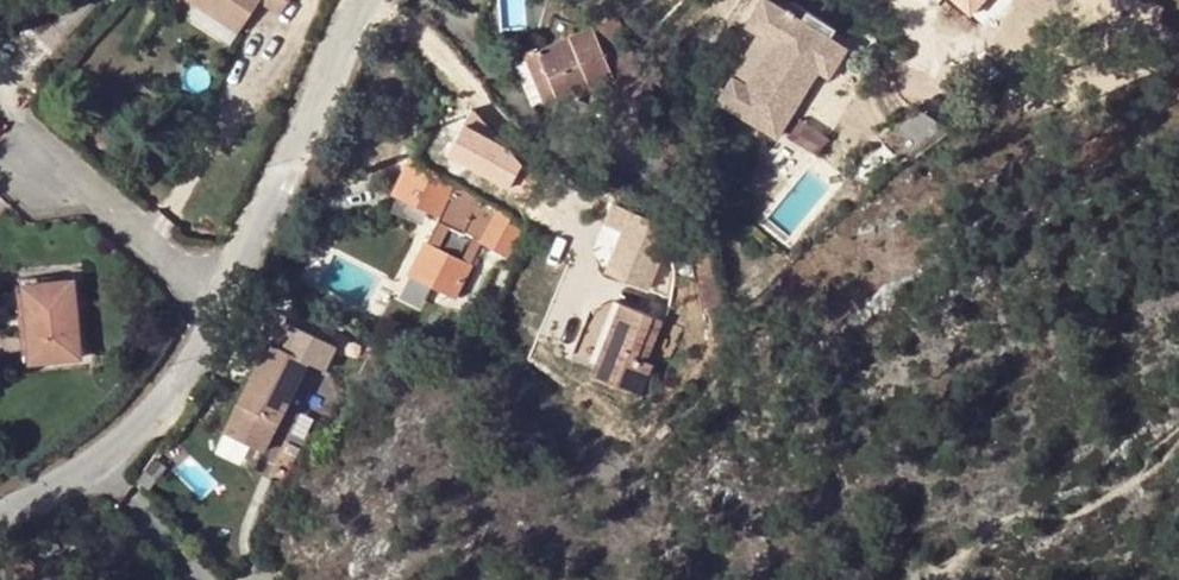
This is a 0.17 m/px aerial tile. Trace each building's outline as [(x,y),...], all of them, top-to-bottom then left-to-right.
[(198,4),(237,32),(259,0),(192,0),(198,4)] [(279,13),(288,0),(261,0),(279,13)] [(592,26),(604,54),(622,46),(631,43),(613,0),(600,0),(597,1),(606,20),(592,26)] [(768,0),(762,0),(747,24),(759,32),(719,100),(778,136),(792,113),(783,107),(809,64),(818,70),(830,77),(846,47),(837,42),(801,19),(768,0)] [(237,32),(198,4),(188,17),(229,44),(237,32)] [(806,11),(801,19),(837,42),(843,33),(806,11)] [(618,90),(637,81),(622,46),(604,54),(592,26),(538,49),(536,45),(522,51),(524,58),(514,63),(532,105),(556,95),(587,82),(590,89),(613,79),(618,90)] [(792,113),(818,70),(809,64),(783,107),(792,113)] [(559,101),(590,89),(587,82),(556,95),(559,101)] [(808,154),(812,149),(827,135),(792,113),(778,136),(808,154)] [(507,148),(487,159),(506,190),(526,179),(507,148)] [(527,223),(417,161),(410,157),(391,189),(440,216),(438,220),(450,226),(472,238),(482,244),(514,261),(527,223)] [(450,226),(438,220),(432,231),(409,275),(455,298),(482,244),(472,238),(462,259),(439,248),(450,226)] [(661,255),(618,236),(600,276),(640,294),(648,278),(660,283),(664,275),(654,270),(661,255)] [(22,275),(22,283),(51,281),(50,274),(22,275)] [(51,281),(22,283),(29,362),(80,358),(73,279),(51,281)] [(29,362),(22,283),(13,284),(19,363),(29,362)] [(613,306),(606,304),(580,362),(586,365),(613,306)] [(594,385),(627,400),(641,369),(634,366),(653,325),(613,306),(586,365),(594,385)] [(268,341),(222,433),(263,452),(307,363),(324,370),(336,345),(285,321),(272,343),(268,341)]
